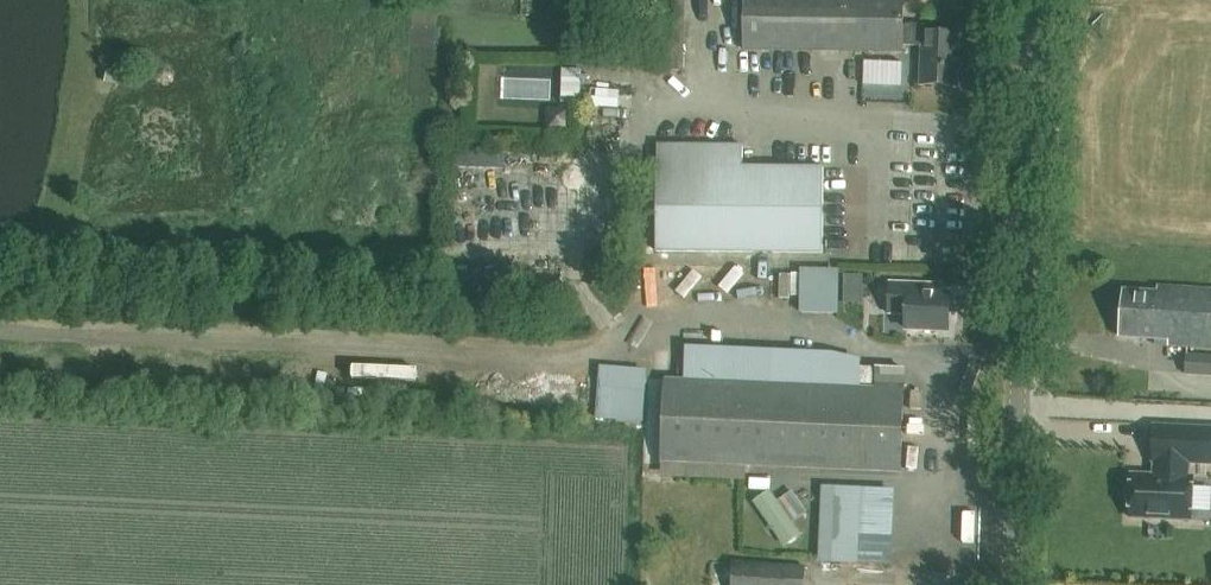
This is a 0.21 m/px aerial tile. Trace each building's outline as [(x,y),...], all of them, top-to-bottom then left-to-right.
[(743,49),(903,51),(903,45),(923,46),(922,84),(957,86),(959,34),(925,32),(925,25),(903,25),(904,0),(744,0),(743,49)] [(902,84),(903,62),(887,61),(887,57),(843,56),(842,82),(902,84)] [(555,62),(507,61),(507,97),(555,97),(555,62)] [(658,144),(657,251),(823,253),(824,167),(743,166),(743,145),(658,144)] [(926,225),(941,225),(942,209),(927,209),(926,225)] [(739,289),(758,292),(761,275),(712,266),(707,294),(737,300),(739,289)] [(807,313),(842,312),(840,269),(796,270),(797,297),(806,297),(807,313)] [(683,296),(693,303),(709,281),(696,271),(689,281),(679,274),(660,301),(673,310),(683,296)] [(949,331),(950,295),(938,294),(938,285),(890,282),(889,313),(907,314),(906,329),(949,331)] [(1157,286),(1156,292),(1123,290),(1120,336),(1169,339),(1168,346),(1210,349),(1210,289),(1157,286)] [(1187,355),(1186,374),(1210,375),(1210,356),(1187,355)] [(337,359),(328,364),(340,384),(348,380),(337,359)] [(647,414),(649,363),(604,362),(603,413),(647,414)] [(575,364),(557,391),(571,400),(589,374),(575,364)] [(900,472),(904,369),(877,368),(876,388),(664,379),(660,462),(900,472)] [(1210,464),(1210,428),(1154,425),(1153,461),(1157,461),(1157,475),(1131,474),(1130,517),(1191,520),(1193,477),(1188,477),(1189,463),(1210,464)] [(826,482),(826,558),(871,558),(871,482),(826,482)] [(786,490),(775,498),(769,490),(753,502),(785,548),(801,535),(787,515),(798,507),(786,490)] [(833,558),(820,558),(819,584),(871,584),(872,563),(833,562),(833,558)] [(806,567),(733,562),(732,584),(805,584),(806,567)]
